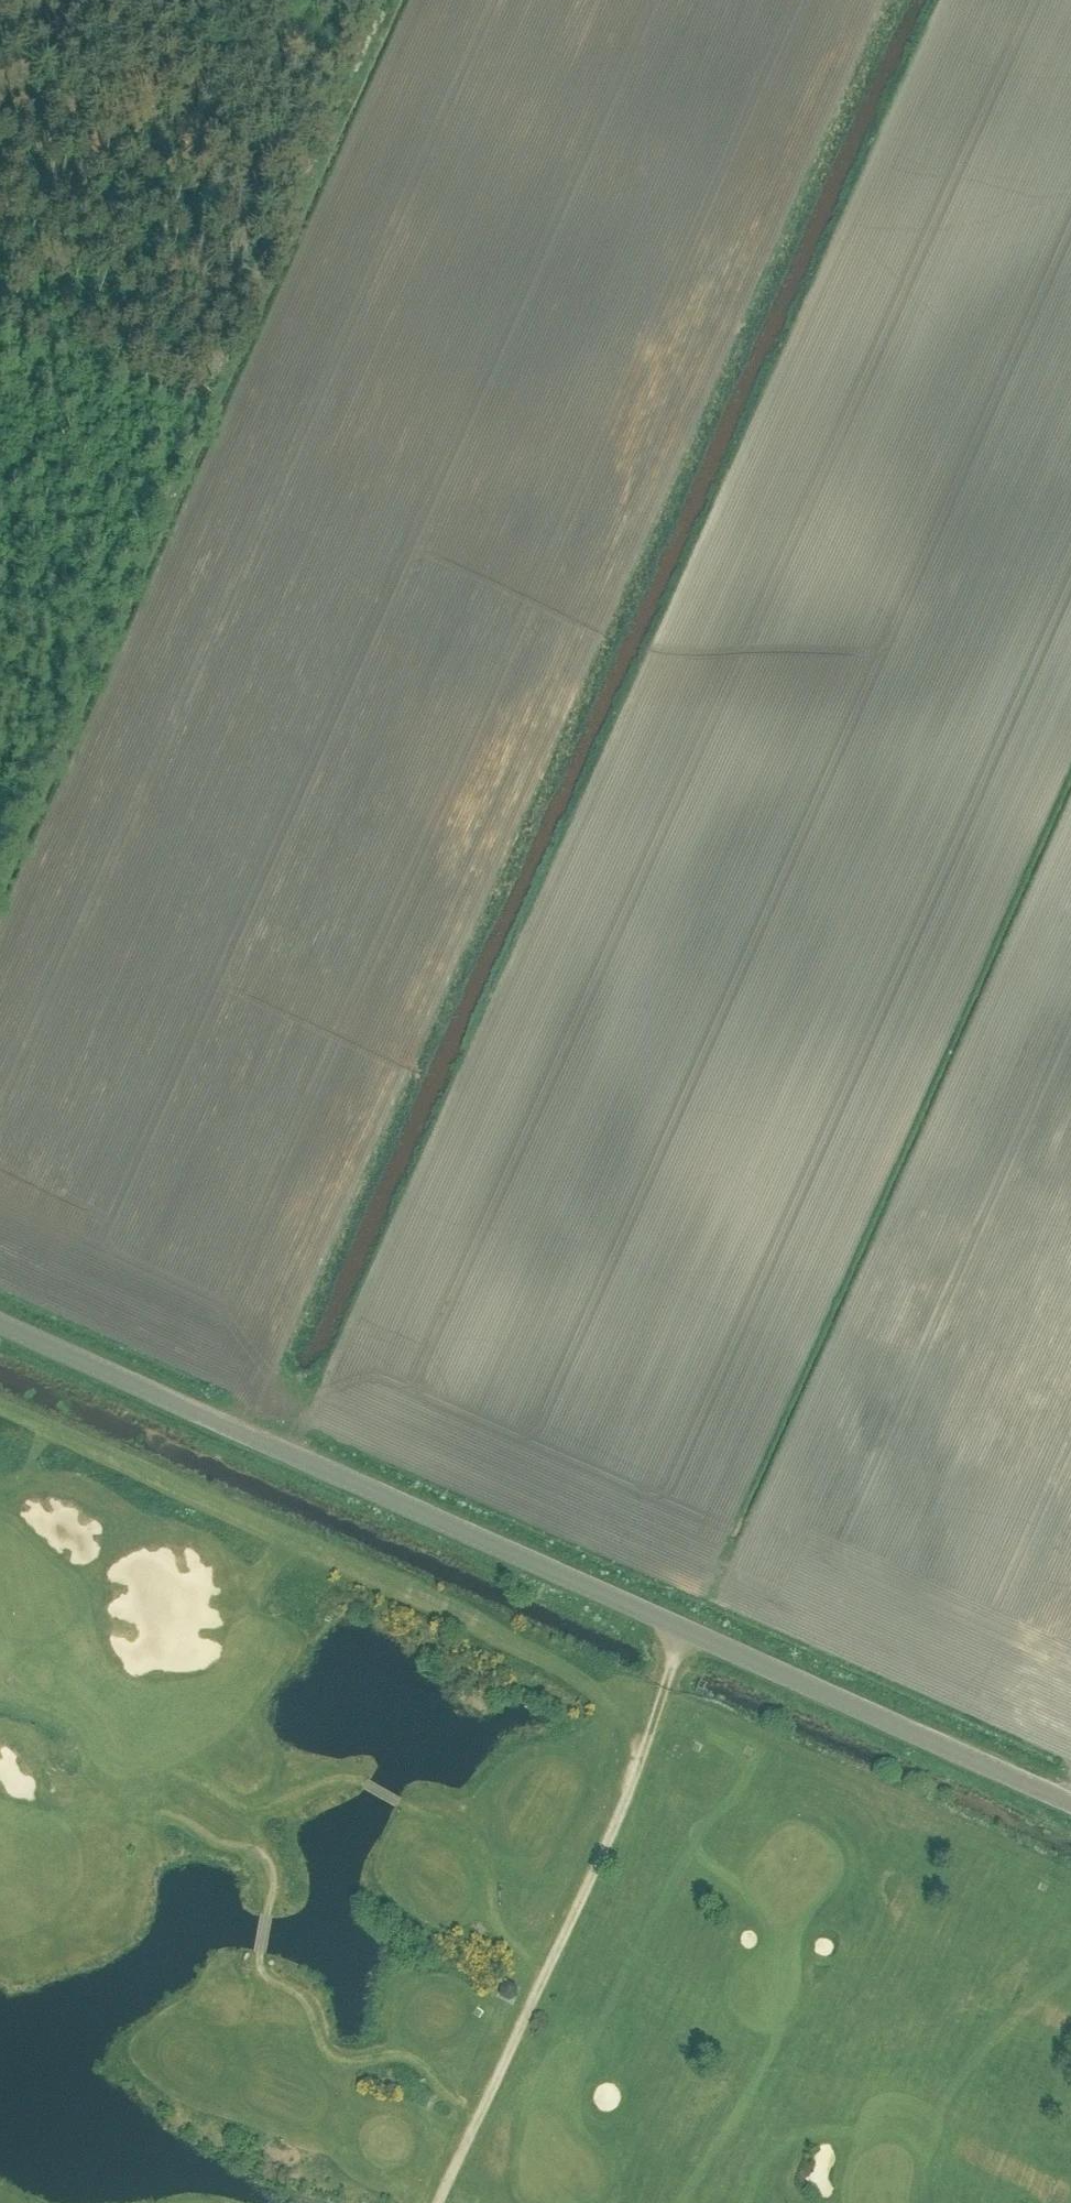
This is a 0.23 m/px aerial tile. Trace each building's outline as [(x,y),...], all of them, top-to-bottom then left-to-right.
[(600,2072),(580,2084),(594,2105),(613,2093),(600,2072)]
